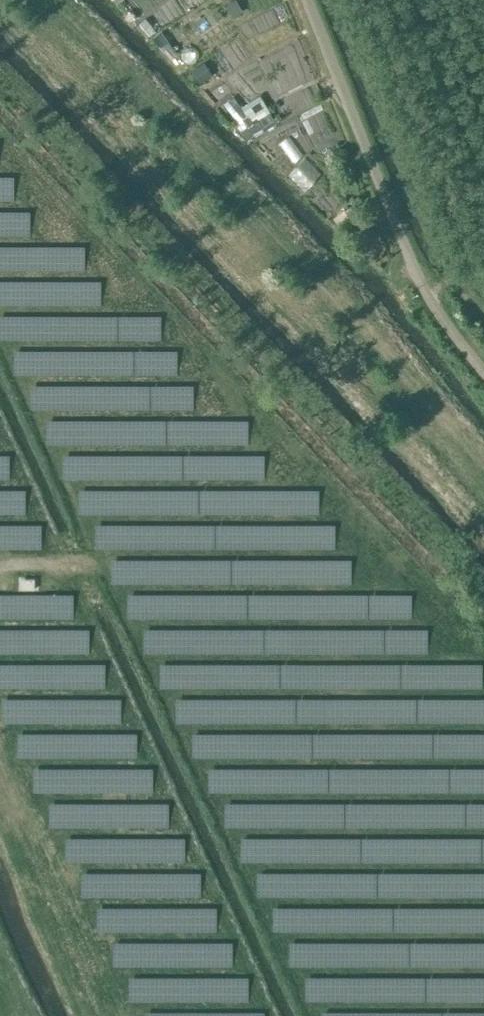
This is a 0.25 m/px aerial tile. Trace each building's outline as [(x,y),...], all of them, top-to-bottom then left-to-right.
[(227,5),(234,16),(242,11),(235,0),(227,5)] [(161,31),(153,37),(160,47),(168,41),(161,31)] [(318,126),(295,133),(302,157),(325,150),(318,126)] [(321,179),(306,186),(312,198),(327,191),(321,179)] [(331,213),(341,205),(330,192),(320,201),(331,213)]
